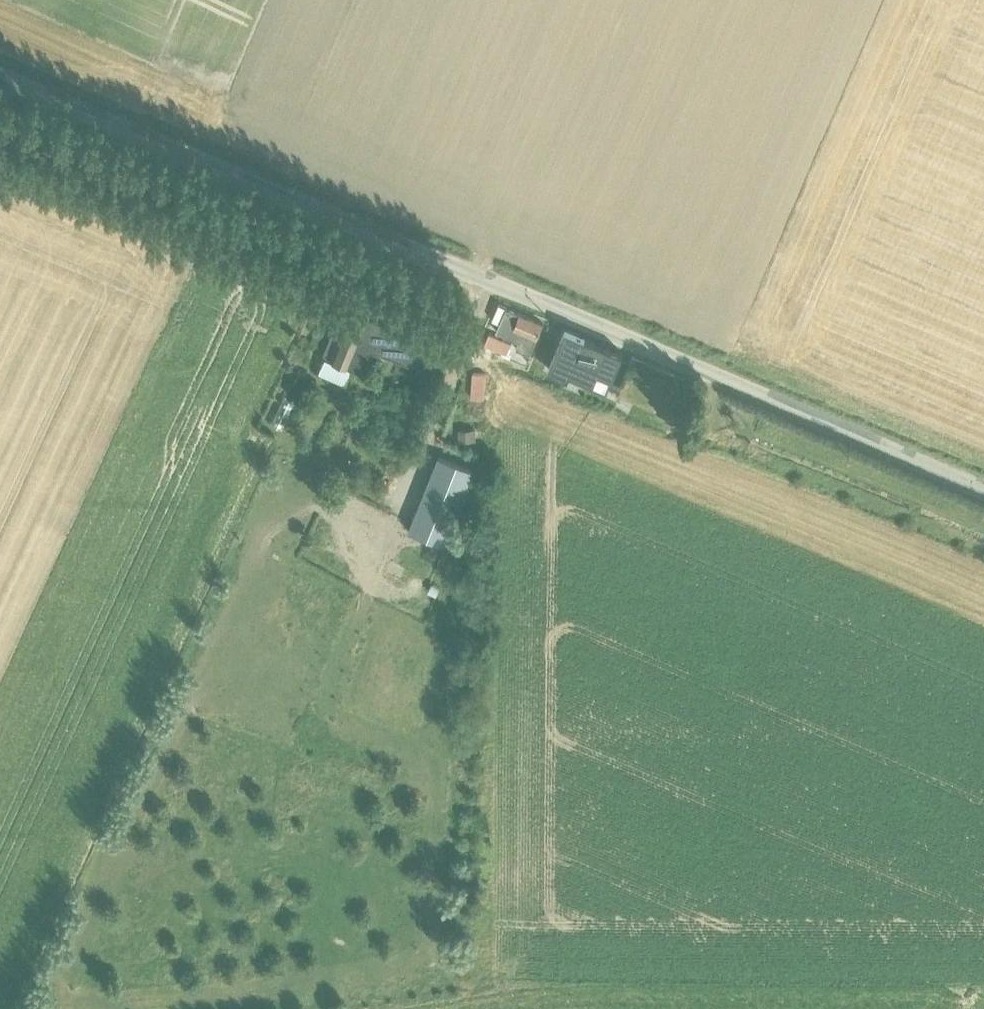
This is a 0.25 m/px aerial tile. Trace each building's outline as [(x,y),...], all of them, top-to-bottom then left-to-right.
[(371,309),(348,300),(318,372),(344,383),(350,368),(365,374),(374,350),(384,326),(367,319),(371,309)] [(500,303),(493,319),(500,322),(497,330),(519,340),(517,346),(531,352),(544,322),(500,303)] [(384,326),(374,350),(429,372),(439,347),(384,326)] [(586,337),(566,328),(549,368),(607,393),(624,353),(586,337)] [(490,331),(485,343),(508,352),(513,341),(490,331)] [(473,372),(472,398),(485,398),(486,373),(480,373),(473,372)] [(625,376),(618,393),(657,410),(664,393),(625,376)] [(281,396),(269,422),(282,428),(294,402),(281,396)] [(476,428),(458,429),(459,441),(477,440),(476,428)] [(476,470),(439,455),(408,530),(446,546),(476,470)]
